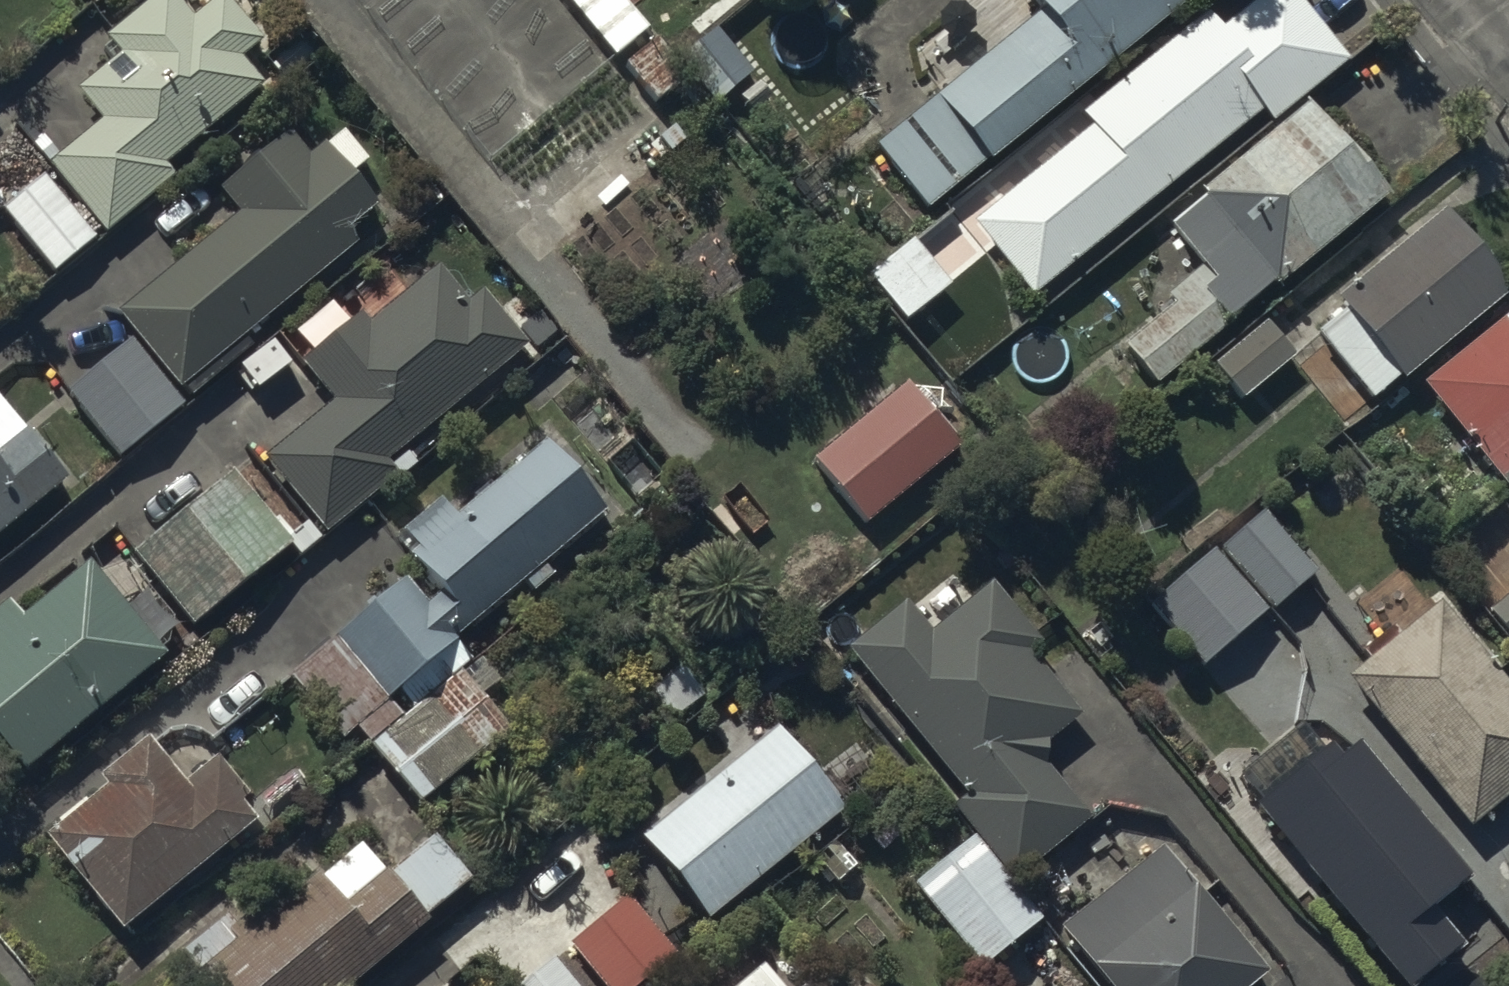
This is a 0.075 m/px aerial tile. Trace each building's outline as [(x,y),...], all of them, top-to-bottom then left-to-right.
[(48,157),(108,226),(173,170),(163,159),(260,75),(240,52),(261,33),(232,0),(207,0),(193,12),(182,0),(141,0),(106,30),(120,46),(76,84),(100,111),(48,157)] [(924,201),(1174,0),(1033,0),(1036,4),(871,136),(924,201)] [(973,217),(1030,290),(1262,106),(1269,115),(1345,55),(1302,0),(1248,0),(1218,24),(1205,7),(1078,107),(1091,124),(973,217)] [(719,24),(678,53),(712,99),(752,71),(719,24)] [(652,31),(622,56),(653,93),(683,68),(652,31)] [(1381,185),(1302,93),(1197,183),(1200,187),(1165,217),(1200,258),(1165,288),(1173,297),(1120,342),(1150,377),(1267,277),(1270,281),(1381,185)] [(238,208),(116,306),(178,383),(183,379),(191,389),(251,340),(243,330),(358,237),(346,223),(379,197),(355,168),(369,157),(342,123),(322,139),(325,142),(310,154),(287,125),(217,182),(238,208)] [(43,169),(1,204),(52,268),(95,233),(43,169)] [(1505,283),(1439,203),(1334,291),(1344,304),(1315,329),(1368,393),(1396,370),(1398,373),(1505,283)] [(908,231),(863,268),(901,314),(946,277),(908,231)] [(331,393),(262,450),(324,526),(395,468),(399,474),(415,460),(400,441),(524,340),(478,283),(462,296),(436,264),(369,319),(357,306),(299,353),(331,393)] [(1416,376),(1508,492),(1508,301),(1416,376)] [(1294,347),(1266,315),(1212,362),(1239,394),(1294,347)] [(183,399),(129,334),(64,388),(118,453),(183,399)] [(903,376),(810,453),(862,516),(955,439),(903,376)] [(64,473),(23,422),(0,441),(0,525),(64,473)] [(602,503),(543,434),(455,510),(439,491),(401,524),(413,538),(405,545),(415,557),(282,670),(336,734),(395,683),(412,703),(368,740),(416,796),(504,721),(480,693),(497,679),(476,654),(471,659),(449,633),(519,573),(532,588),(553,570),(540,555),(602,503)] [(226,464),(129,545),(189,616),(283,537),(296,552),(319,533),(304,515),(284,532),(226,464)] [(1259,503),(1216,540),(1269,603),(1313,567),(1259,503)] [(1209,541),(1145,597),(1199,660),(1264,604),(1209,541)] [(17,763),(159,650),(83,553),(14,608),(3,593),(0,596),(0,742),(17,763)] [(1482,603),(1508,633),(1508,578),(1482,603)] [(903,597),(843,642),(967,792),(951,801),(1009,872),(1089,810),(1044,758),(1043,733),(1075,709),(1023,642),(1033,636),(990,581),(923,625),(903,597)] [(1343,670),(1466,820),(1508,784),(1508,686),(1436,595),(1343,670)] [(840,804),(772,720),(636,830),(704,914),(840,804)] [(1264,809),(1260,813),(1402,984),(1457,938),(1425,899),(1463,868),(1353,735),(1329,754),(1308,729),(1243,783),(1264,809)] [(102,778),(39,828),(116,925),(253,815),(238,796),(245,791),(213,751),(180,777),(142,731),(95,769),(102,778)] [(426,914),(421,908),(467,871),(432,827),(383,865),(360,836),(315,872),(306,861),(233,919),(225,909),(177,947),(209,985),(336,985),(426,914)] [(1057,922),(1110,985),(1234,985),(1260,963),(1160,842),(1057,922)] [(625,889),(563,938),(601,985),(630,985),(674,951),(625,889)] [(548,951),(508,985),(579,985),(548,951)] [(758,958),(724,985),(781,985),(758,958)]
